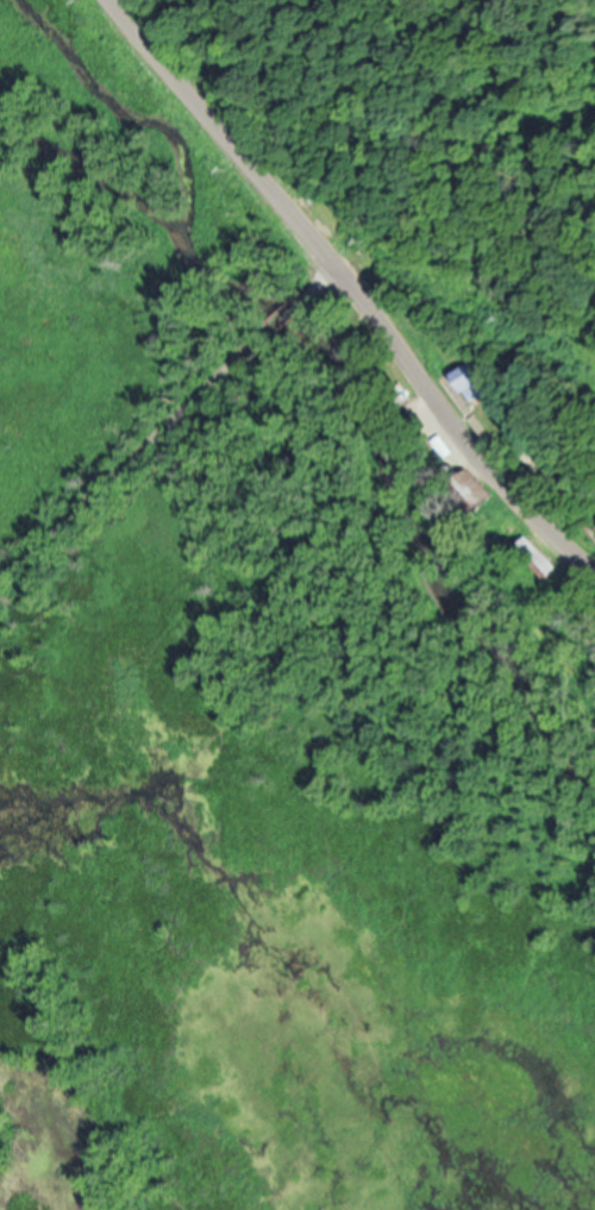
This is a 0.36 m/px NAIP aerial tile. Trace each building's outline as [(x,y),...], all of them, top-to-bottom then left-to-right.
[(470,399),(491,387),(475,357),(454,369),(470,399)] [(547,581),(560,568),(526,533),(513,546),(547,581)]
